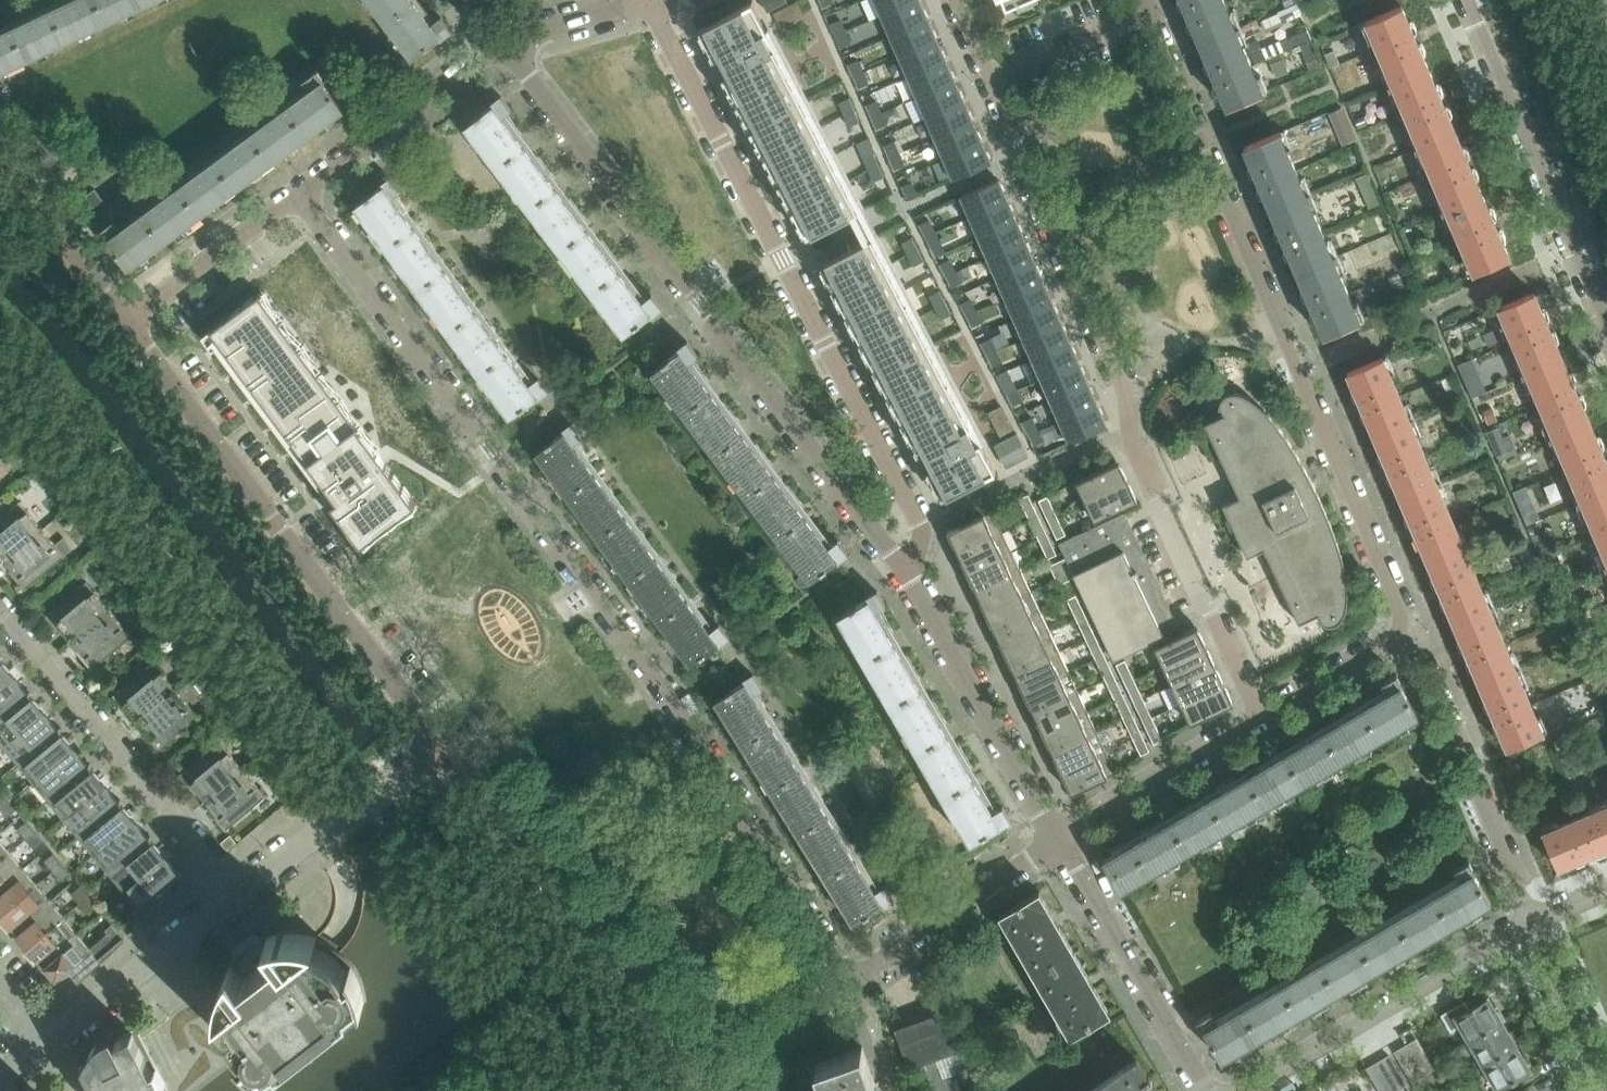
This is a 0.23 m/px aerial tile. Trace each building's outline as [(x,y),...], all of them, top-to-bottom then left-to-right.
[(150,0),(62,0),(63,3),(41,13),(39,9),(21,17),(23,22),(1,32),(0,30),(0,71),(150,0)] [(414,57),(440,37),(441,39),(443,38),(442,37),(443,37),(449,37),(449,32),(450,31),(451,32),(452,31),(441,17),(440,18),(437,21),(433,16),(426,7),(421,10),(414,0),(371,0),(414,57)] [(767,11),(787,1),(787,0),(761,0),(767,11)] [(882,16),(917,0),(875,0),(882,16)] [(882,16),(891,36),(928,19),(920,0),(917,0),(882,16)] [(1006,10),(1030,0),(1001,0),(1006,10)] [(1181,10),(1185,20),(1190,19),(1201,45),(1237,30),(1224,0),(1182,0),(1185,8),(1181,10)] [(720,20),(705,28),(813,235),(859,211),(766,33),(768,32),(753,2),(720,19),(720,20)] [(797,2),(774,13),(780,25),(803,14),(797,2)] [(1279,13),(1261,20),(1265,31),(1289,21),(1288,20),(1302,15),(1297,4),(1278,12),(1279,13)] [(1419,43),(1421,41),(1417,33),(1415,34),(1414,33),(1410,22),(1402,7),(1366,22),(1393,83),(1429,67),(1423,53),(1419,44),(1419,43)] [(841,19),(831,24),(836,36),(846,31),(841,19)] [(928,19),(891,36),(900,56),(937,40),(928,19)] [(1201,45),(1212,70),(1207,72),(1212,82),(1216,81),(1227,108),(1263,92),(1237,30),(1201,45)] [(846,31),(836,36),(841,48),(851,43),(846,31)] [(937,40),(900,56),(909,77),(946,60),(937,40)] [(1309,42),(1300,46),(1310,70),(1319,66),(1309,42)] [(1335,51),(1325,54),(1331,67),(1340,64),(1335,51)] [(858,60),(848,64),(854,76),(864,72),(858,60)] [(946,60),(909,77),(917,97),(955,80),(946,60)] [(1445,105),(1447,104),(1444,95),(1442,96),(1441,94),(1437,85),(1429,67),(1393,83),(1419,145),(1456,130),(1450,115),(1445,106),(1445,105)] [(114,222),(115,222),(114,221),(100,231),(101,232),(102,233),(101,238),(106,239),(107,240),(107,241),(109,240),(129,267),(344,107),(324,81),(326,80),(325,79),(324,78),(324,73),(319,72),(318,71),(319,71),(318,70),(304,80),(305,81),(308,84),(303,88),(303,89),(294,95),(297,100),(277,114),(274,110),(258,122),(261,126),(242,140),(239,136),(223,148),(226,152),(206,167),(203,163),(187,174),(190,179),(170,193),(167,189),(151,201),(154,205),(135,219),(131,215),(122,222),(122,221),(117,225),(114,222)] [(864,72),(854,76),(859,88),(869,84),(864,72)] [(955,80),(917,97),(926,117),(964,101),(955,80)] [(511,110),(512,110),(501,96),(500,97),(501,97),(493,103),(492,103),(491,104),(492,105),(467,125),(625,334),(651,314),(652,316),(653,315),(653,314),(661,308),(661,309),(662,308),(652,294),(651,295),(648,298),(644,293),(643,293),(634,281),(630,284),(610,258),(615,255),(602,239),(598,242),(579,217),(583,214),(571,198),(567,201),(551,180),(547,175),(551,172),(539,156),(535,159),(516,134),(520,130),(510,118),(511,117),(507,113),(511,110)] [(849,99),(839,103),(844,115),(854,111),(849,99)] [(876,100),(866,105),(872,117),(882,112),(876,100)] [(964,101),(926,117),(935,137),(973,121),(964,101)] [(854,111),(844,115),(850,127),(860,122),(854,111)] [(882,112),(872,117),(877,129),(887,124),(882,112)] [(973,121),(935,137),(944,158),(982,141),(973,121)] [(1472,168),(1472,167),(1474,166),(1470,157),(1468,157),(1467,156),(1463,147),(1456,130),(1419,145),(1446,208),(1483,193),(1476,177),(1472,168)] [(1244,148),(1256,175),(1252,176),(1256,186),(1260,185),(1271,210),(1307,195),(1280,132),(1244,148)] [(894,141),(884,146),(889,158),(900,153),(894,141)] [(982,141),(944,158),(953,177),(954,179),(991,163),(982,141)] [(900,153),(889,158),(895,170),(905,165),(900,153)] [(873,154),(863,158),(869,170),(879,166),(873,154)] [(879,166),(869,170),(874,182),(884,178),(879,166)] [(382,187),(356,206),(511,417),(537,398),(538,400),(540,399),(539,398),(547,392),(548,393),(549,392),(539,378),(537,379),(538,379),(534,382),(531,376),(530,377),(523,368),(519,371),(491,333),(495,330),(492,326),(488,329),(460,291),(464,287),(462,283),(457,287),(429,249),(434,245),(431,241),(426,245),(399,206),(403,203),(400,200),(401,199),(397,194),(400,192),(401,192),(402,191),(391,177),(390,178),(391,178),(382,184),(381,185),(382,187)] [(999,179),(961,196),(962,197),(970,217),(1008,201),(999,179)] [(912,182),(902,186),(906,197),(907,198),(917,194),(917,193),(912,182)] [(91,219),(108,206),(95,189),(78,201),(91,219)] [(1375,193),(1364,198),(1369,209),(1380,204),(1375,193)] [(1483,193),(1446,208),(1473,272),(1509,256),(1504,241),(1499,230),(1499,229),(1501,228),(1497,219),(1495,220),(1494,219),(1490,209),(1483,193)] [(1282,236),(1278,238),(1283,248),(1287,247),(1298,273),(1334,258),(1307,195),(1271,210),(1282,236)] [(1008,201),(970,217),(979,238),(1017,221),(1008,201)] [(929,220),(919,225),(925,236),(935,231),(929,220)] [(1017,221),(979,238),(988,258),(1026,241),(1017,221)] [(935,231),(925,236),(931,248),(941,243),(935,231)] [(872,237),(826,261),(947,495),(962,487),(963,487),(996,470),(980,441),(978,442),(872,237)] [(912,238),(902,243),(908,254),(918,249),(912,238)] [(1026,241),(988,258),(997,278),(1035,262),(1026,241)] [(918,249),(908,254),(914,266),(924,261),(918,249)] [(1309,299),(1305,300),(1309,310),(1313,309),(1325,336),(1361,320),(1334,258),(1298,273),(1309,299)] [(950,259),(940,264),(946,276),(956,271),(950,259)] [(1035,262),(997,278),(1006,298),(1044,282),(1035,262)] [(956,271),(946,276),(952,287),(962,282),(956,271)] [(1044,282),(1006,298),(1015,319),(1053,302),(1044,282)] [(940,291),(930,296),(936,308),(946,303),(940,291)] [(1556,342),(1551,332),(1552,331),(1552,330),(1554,329),(1550,320),(1548,321),(1547,320),(1546,320),(1542,310),(1543,309),(1542,308),(1541,308),(1535,293),(1499,308),(1526,373),(1562,358),(1556,344),(1557,343),(1557,342),(1556,342)] [(256,295),(204,334),(214,348),(222,342),(338,498),(332,503),(362,543),(416,503),(377,450),(373,453),(256,295)] [(970,299),(960,304),(966,315),(976,310),(970,299)] [(1053,302),(1015,319),(1024,339),(1062,322),(1053,302)] [(946,303),(936,308),(942,319),(952,314),(946,303)] [(976,310),(966,315),(973,327),(982,322),(976,310)] [(1062,322),(1024,339),(1033,359),(1071,343),(1062,322)] [(1495,329),(1483,334),(1488,345),(1499,340),(1495,329)] [(991,338),(981,343),(987,355),(997,350),(991,338)] [(1400,339),(1393,342),(1396,349),(1404,346),(1403,345),(1400,339)] [(697,364),(697,363),(694,358),(697,356),(698,355),(688,341),(687,342),(687,343),(679,349),(679,348),(677,349),(679,351),(653,370),(811,579),(837,559),(838,561),(840,560),(839,560),(847,554),(848,554),(849,553),(838,540),(837,540),(837,541),(834,543),(830,538),(830,539),(820,526),(816,529),(813,526),(817,523),(817,522),(813,525),(800,508),(804,505),(804,504),(799,507),(797,504),(801,501),(789,485),(785,488),(782,484),(786,481),(785,480),(781,483),(769,467),(773,464),(772,463),(768,466),(765,462),(769,459),(757,443),(753,446),(750,442),(754,439),(754,438),(749,442),(734,421),(738,417),(726,402),(721,405),(702,379),(706,376),(697,364)] [(1071,343),(1033,359),(1042,380),(1080,363),(1071,343)] [(997,350),(987,355),(993,366),(1003,361),(997,350)] [(1368,421),(1367,421),(1368,423),(1368,422),(1374,435),(1410,420),(1384,358),(1348,373),(1354,389),(1353,389),(1354,391),(1355,390),(1359,400),(1358,400),(1359,401),(1356,402),(1360,411),(1362,410),(1363,412),(1364,411),(1368,421)] [(1569,374),(1570,373),(1570,372),(1569,372),(1562,358),(1526,373),(1554,437),(1590,422),(1584,408),(1585,407),(1584,406),(1583,406),(1579,396),(1580,396),(1579,394),(1581,393),(1577,384),(1575,385),(1575,384),(1574,384),(1569,374)] [(1472,359),(1457,365),(1464,381),(1479,375),(1472,359)] [(1080,363),(1042,380),(1051,400),(1088,383),(1080,363)] [(1011,378),(1001,383),(1007,394),(1017,389),(1011,378)] [(1088,383),(1051,400),(1060,420),(1097,403),(1088,383)] [(1017,389),(1007,394),(1013,406),(1023,401),(1017,389)] [(1321,621),(1320,622),(1321,623),(1323,624),(1326,625),(1329,626),(1332,626),(1333,625),(1336,624),(1338,623),(1340,622),(1341,620),(1343,618),(1344,615),(1345,612),(1346,609),(1347,605),(1348,602),(1348,598),(1348,592),(1348,589),(1348,585),(1347,580),(1346,573),(1344,565),(1344,563),(1343,558),(1340,550),(1337,541),(1335,535),(1330,520),(1323,503),(1319,496),(1317,490),(1314,484),(1310,477),(1303,465),(1294,449),(1290,441),(1283,432),(1279,426),(1276,422),(1273,418),(1269,414),(1265,410),(1261,407),(1257,403),(1254,401),(1252,399),(1249,398),(1246,396),(1242,395),(1239,394),(1236,393),(1233,393),(1231,393),(1228,394),(1226,395),(1225,396),(1223,398),(1221,400),(1220,403),(1219,406),(1219,408),(1221,408),(1224,414),(1205,423),(1240,498),(1223,505),(1248,557),(1264,549),(1299,623),(1319,614),(1322,621),(1321,621)] [(1097,403),(1060,420),(1069,440),(1069,442),(1107,425),(1097,403)] [(1492,407),(1483,411),(1488,424),(1497,420),(1492,407)] [(1032,417),(1022,422),(1028,434),(1038,429),(1032,417)] [(1384,462),(1385,463),(1383,464),(1387,473),(1389,473),(1389,474),(1390,473),(1394,483),(1393,483),(1394,485),(1395,484),(1401,498),(1437,483),(1410,420),(1374,435),(1381,451),(1380,451),(1380,453),(1381,452),(1385,462),(1384,462)] [(1606,459),(1606,458),(1606,453),(1605,448),(1603,449),(1602,448),(1601,448),(1597,438),(1598,437),(1597,436),(1596,436),(1590,422),(1554,437),(1581,502),(1606,491),(1606,462),(1606,460),(1606,459)] [(563,433),(537,452),(692,664),(718,645),(719,646),(720,646),(720,645),(728,639),(728,640),(729,639),(719,625),(718,626),(715,628),(712,623),(711,624),(704,614),(700,618),(672,579),(676,576),(673,572),(669,575),(641,537),(645,534),(642,530),(638,533),(610,495),(614,492),(612,488),(607,491),(579,453),(584,450),(581,446),(582,446),(578,441),(581,438),(581,439),(582,438),(572,424),(571,425),(563,431),(562,431),(563,433)] [(1498,427),(1486,432),(1496,456),(1508,451),(1498,427)] [(1038,429),(1028,434),(1034,445),(1044,440),(1038,429)] [(1017,433),(995,445),(1006,467),(1029,456),(1017,433)] [(1119,461),(1076,482),(1086,501),(1129,481),(1127,477),(1122,465),(1121,465),(1119,461)] [(1138,500),(1136,496),(1131,484),(1129,481),(1086,501),(1095,521),(1138,500)] [(1421,545),(1420,545),(1420,547),(1421,546),(1428,561),(1463,545),(1437,483),(1401,498),(1407,513),(1406,513),(1407,515),(1408,514),(1412,524),(1411,524),(1411,525),(1409,526),(1413,536),(1415,535),(1416,536),(1417,535),(1421,545)] [(1526,486),(1513,491),(1519,505),(1532,499),(1526,486)] [(1581,502),(1606,561),(1606,491),(1581,502)] [(1029,494),(1020,499),(1029,518),(1038,514),(1029,494)] [(1048,496),(1039,500),(1048,519),(1057,515),(1048,496)] [(1,562),(2,563),(43,528),(20,501),(0,518),(0,553),(5,559),(1,562)] [(959,526),(948,531),(948,532),(949,532),(948,533),(954,544),(958,552),(1003,531),(993,510),(959,526)] [(1125,512),(1060,543),(1067,557),(1071,567),(1074,573),(1074,574),(1075,578),(1076,579),(1114,660),(1164,636),(1163,634),(1179,627),(1125,512)] [(1038,514),(1029,518),(1039,538),(1048,534),(1038,514)] [(1057,515),(1048,519),(1057,539),(1066,535),(1057,515)] [(1536,523),(1528,527),(1530,532),(1539,528),(1536,523)] [(21,584),(26,589),(66,556),(43,528),(2,563),(6,560),(15,571),(19,576),(17,578),(21,584)] [(962,560),(961,560),(967,572),(1012,551),(1003,531),(958,552),(962,560)] [(1048,534),(1039,538),(1048,559),(1057,555),(1048,534)] [(1443,598),(1447,607),(1446,607),(1447,609),(1448,608),(1453,622),(1489,606),(1463,545),(1428,561),(1434,575),(1433,575),(1433,577),(1434,576),(1438,586),(1437,586),(1438,588),(1436,588),(1440,598),(1442,597),(1442,598),(1443,598)] [(1012,551),(967,572),(973,585),(973,584),(977,592),(1022,571),(1012,551)] [(1067,557),(1050,565),(1055,575),(1071,567),(1067,557)] [(1074,574),(1074,573),(1071,567),(1055,575),(1059,585),(1075,578),(1074,574)] [(1022,571),(977,592),(981,600),(980,600),(986,612),(1031,591),(1022,571)] [(59,623),(63,628),(63,629),(72,639),(68,642),(69,643),(110,609),(87,581),(47,615),(51,620),(52,620),(56,626),(59,623)] [(1567,584),(1554,590),(1558,600),(1571,595),(1567,584)] [(867,599),(839,615),(971,842),(999,826),(1000,827),(1002,827),(1001,826),(1010,821),(1010,822),(1012,821),(1003,806),(1002,807),(998,809),(995,804),(987,790),(982,793),(980,788),(984,786),(979,788),(969,770),(973,768),(973,767),(969,769),(966,765),(970,763),(960,745),(956,748),(954,744),(958,741),(953,743),(943,725),(947,723),(947,722),(943,725),(940,720),(944,718),(934,700),(930,703),(927,698),(932,696),(931,695),(927,698),(917,680),(921,677),(920,677),(916,679),(914,675),(918,672),(908,655),(903,658),(901,653),(905,651),(905,650),(901,653),(890,635),(895,632),(894,631),(889,634),(887,630),(892,627),(884,614),(884,613),(881,608),(885,606),(886,606),(877,591),(876,591),(876,592),(868,597),(868,596),(866,597),(867,599)] [(1031,591),(986,612),(992,625),(992,624),(996,632),(1040,611),(1031,591)] [(1076,595),(1067,599),(1077,619),(1086,614),(1076,595)] [(1464,648),(1464,650),(1462,650),(1466,660),(1468,659),(1469,660),(1469,659),(1474,669),(1473,669),(1473,671),(1474,670),(1479,683),(1515,667),(1489,606),(1453,622),(1460,637),(1459,637),(1460,639),(1460,638),(1464,648)] [(88,664),(93,669),(133,636),(110,609),(69,643),(73,640),(82,651),(86,656),(84,658),(88,664)] [(1000,640),(999,640),(1005,652),(1050,631),(1040,611),(996,632),(1000,640)] [(1086,614),(1077,619),(1086,639),(1095,635),(1086,614)] [(1206,643),(1206,642),(1200,630),(1198,626),(1154,647),(1164,666),(1207,646),(1206,643)] [(1050,631),(1005,652),(1011,665),(1015,672),(1059,651),(1050,631)] [(1095,635),(1086,639),(1096,659),(1105,655),(1095,635)] [(1216,665),(1214,661),(1215,661),(1209,649),(1207,646),(1164,666),(1173,685),(1216,665)] [(1015,672),(1019,680),(1018,680),(1024,693),(1069,671),(1059,651),(1015,672)] [(1105,655),(1096,659),(1105,679),(1114,675),(1105,655)] [(14,675),(0,658),(0,687),(14,675)] [(1125,660),(1116,664),(1126,684),(1135,680),(1125,660)] [(130,709),(139,719),(135,723),(177,689),(154,661),(114,695),(118,700),(123,706),(126,703),(130,708),(130,709)] [(1216,665),(1173,685),(1181,704),(1225,684),(1223,680),(1224,680),(1218,668),(1216,665)] [(1496,722),(1500,731),(1499,731),(1500,733),(1500,732),(1507,748),(1543,733),(1515,667),(1479,683),(1486,699),(1485,699),(1486,701),(1487,700),(1491,710),(1490,710),(1491,712),(1488,713),(1492,722),(1494,721),(1495,722),(1496,722)] [(1069,671),(1024,693),(1030,705),(1034,712),(1078,691),(1069,671)] [(739,686),(716,700),(855,923),(882,906),(884,907),(885,907),(884,906),(893,901),(894,901),(885,886),(884,887),(881,889),(878,883),(872,887),(841,836),(846,834),(843,830),(839,833),(814,793),(818,790),(816,786),(811,788),(786,748),(791,746),(788,741),(784,744),(759,704),(763,701),(761,697),(758,691),(761,689),(762,690),(763,689),(754,674),(752,675),(753,676),(744,681),(744,680),(741,675),(735,679),(739,686)] [(0,687),(0,717),(29,693),(14,675),(0,687)] [(1114,675),(1105,679),(1114,699),(1123,695),(1114,675)] [(1135,680),(1126,684),(1135,703),(1144,699),(1135,680)] [(1258,769),(1254,771),(1237,781),(1234,777),(1217,787),(1220,791),(1203,801),(1200,797),(1203,801),(1199,804),(1196,799),(1179,809),(1181,814),(1177,816),(1160,826),(1158,822),(1140,832),(1143,836),(1133,842),(1132,841),(1122,847),(1120,844),(1112,849),(1115,853),(1103,860),(1121,890),(1419,715),(1402,686),(1403,685),(1403,684),(1383,696),(1380,691),(1370,697),(1372,702),(1352,714),(1349,709),(1332,720),(1334,724),(1313,736),(1311,732),(1294,742),(1296,746),(1279,756),(1275,759),(1272,754),(1255,764),(1258,769)] [(1234,703),(1232,699),(1227,687),(1226,687),(1225,684),(1181,704),(1191,724),(1234,703)] [(155,744),(159,750),(199,716),(177,689),(135,723),(136,724),(140,720),(149,731),(153,736),(150,738),(155,744)] [(1078,691),(1034,712),(1038,720),(1037,721),(1043,733),(1088,712),(1078,691)] [(0,717),(0,739),(4,744),(44,711),(29,693),(0,717)] [(1123,695),(1114,699),(1124,719),(1133,715),(1123,695)] [(1144,699),(1135,703),(1143,722),(1152,718),(1144,699)] [(44,711),(4,744),(19,763),(59,729),(44,711)] [(1088,712),(1043,733),(1049,745),(1053,753),(1097,732),(1088,712)] [(1133,715),(1124,719),(1133,739),(1142,735),(1133,715)] [(1152,718),(1143,722),(1154,745),(1163,739),(1152,718)] [(59,729),(19,763),(34,780),(74,747),(59,729)] [(1057,760),(1056,761),(1062,773),(1107,752),(1097,732),(1053,753),(1057,760)] [(1142,735),(1133,739),(1142,756),(1150,751),(1148,747),(1142,735)] [(1561,737),(1554,740),(1557,750),(1565,747),(1561,737)] [(197,789),(206,800),(202,803),(243,769),(221,742),(181,775),(185,781),(185,780),(190,786),(193,784),(197,789)] [(74,747),(34,780),(49,799),(90,765),(74,747)] [(1107,752),(1062,773),(1068,785),(1072,793),(1117,772),(1107,752)] [(1568,754),(1560,758),(1564,767),(1572,763),(1568,754)] [(90,765),(49,799),(65,817),(105,783),(90,765)] [(217,819),(222,824),(226,830),(266,796),(243,769),(202,803),(203,804),(207,801),(216,812),(216,811),(220,816),(217,819)] [(105,783),(65,817),(80,835),(120,801),(105,783)] [(8,799),(0,789),(0,806),(8,799)] [(0,806),(0,808),(8,817),(17,809),(8,799),(0,806)] [(120,801),(80,835),(95,853),(135,819),(120,801)] [(1606,847),(1606,804),(1543,832),(1558,868),(1574,861),(1574,862),(1575,861),(1584,857),(1585,857),(1586,857),(1587,859),(1596,855),(1595,853),(1596,852),(1605,847),(1606,848),(1606,847)] [(135,819),(95,853),(110,871),(150,837),(135,819)] [(27,821),(17,829),(26,839),(35,831),(27,821)] [(49,830),(44,834),(50,841),(55,837),(49,830)] [(35,831),(26,839),(34,849),(44,841),(35,831)] [(150,837),(110,871),(125,889),(165,855),(150,837)] [(11,852),(0,839),(0,861),(11,852)] [(0,861),(0,888),(24,868),(11,852),(0,861)] [(54,853),(44,861),(53,871),(62,863),(54,853)] [(177,893),(174,895),(167,886),(181,874),(165,855),(125,889),(149,918),(178,894),(177,893)] [(1307,963),(1289,973),(1291,978),(1271,990),(1268,985),(1251,996),(1253,1000),(1233,1012),(1230,1008),(1220,1014),(1219,1013),(1214,1016),(1212,1013),(1212,1012),(1212,1011),(1197,1020),(1197,1021),(1198,1021),(1203,1030),(1203,1031),(1205,1030),(1222,1059),(1491,901),(1474,873),(1476,872),(1475,871),(1469,862),(1470,862),(1469,861),(1454,870),(1455,871),(1457,874),(1452,877),(1452,878),(1442,884),(1445,888),(1424,900),(1422,896),(1404,906),(1406,911),(1386,923),(1383,918),(1365,929),(1368,933),(1348,945),(1345,941),(1327,951),(1330,955),(1309,967),(1307,963)] [(62,863),(53,871),(61,881),(71,874),(62,863)] [(0,888),(0,911),(2,913),(37,884),(24,868),(0,888)] [(37,884),(2,913),(16,929),(51,900),(37,884)] [(81,885),(71,893),(80,903),(89,895),(81,885)] [(1018,903),(1000,913),(1001,915),(1001,914),(1036,974),(1075,952),(1040,892),(1039,890),(1022,901),(1021,900),(1018,902),(1018,903)] [(89,895),(80,903),(88,914),(98,906),(89,895)] [(51,900),(16,929),(29,945),(64,916),(51,900)] [(64,916),(29,945),(42,961),(78,932),(64,916)] [(138,927),(131,918),(122,925),(130,934),(138,927)] [(113,924),(105,930),(118,945),(125,938),(113,924)] [(241,1058),(243,1060),(245,1062),(246,1063),(248,1064),(250,1066),(251,1067),(252,1067),(252,1068),(253,1068),(254,1069),(255,1069),(256,1070),(257,1070),(257,1071),(258,1071),(259,1072),(260,1072),(262,1073),(265,1074),(267,1075),(270,1076),(271,1073),(265,1070),(313,1032),(318,1040),(319,1039),(314,1032),(360,993),(359,1001),(363,1002),(363,1001),(364,1000),(364,999),(364,998),(364,997),(365,996),(365,995),(365,994),(365,993),(365,992),(365,991),(365,990),(365,989),(365,988),(365,987),(364,986),(364,985),(364,984),(364,983),(363,982),(363,981),(363,980),(362,980),(362,979),(362,978),(361,978),(361,977),(360,976),(360,975),(359,974),(359,973),(358,972),(358,971),(357,970),(357,969),(356,968),(356,967),(355,967),(355,966),(354,965),(353,964),(353,963),(352,963),(352,962),(351,961),(350,960),(350,959),(349,959),(349,958),(348,958),(348,957),(347,956),(346,956),(346,955),(345,954),(344,953),(343,953),(343,952),(342,952),(342,951),(341,951),(341,950),(340,951),(340,950),(339,950),(338,949),(337,948),(336,948),(336,947),(335,947),(334,946),(333,945),(332,945),(332,944),(331,944),(330,944),(329,943),(328,942),(327,942),(326,941),(325,941),(324,941),(324,940),(323,940),(322,940),(322,939),(321,939),(320,939),(319,938),(318,938),(317,938),(316,937),(319,935),(318,935),(317,934),(316,934),(315,933),(314,933),(313,933),(312,933),(311,932),(310,932),(309,932),(308,932),(307,931),(306,931),(305,931),(304,931),(303,931),(302,931),(301,931),(300,930),(299,930),(298,930),(297,930),(296,930),(295,930),(294,930),(293,930),(292,930),(291,930),(290,930),(289,930),(288,930),(287,931),(286,931),(285,931),(284,931),(283,931),(282,931),(281,931),(280,931),(279,932),(278,932),(277,932),(276,932),(275,932),(274,933),(273,933),(272,933),(271,934),(270,934),(269,934),(268,935),(267,935),(266,935),(265,936),(264,936),(263,936),(263,937),(262,937),(261,937),(260,938),(259,939),(258,939),(257,939),(256,940),(255,940),(254,941),(253,941),(253,942),(252,942),(251,943),(250,943),(250,944),(249,944),(248,945),(247,946),(246,946),(245,947),(245,948),(244,948),(243,949),(242,950),(241,950),(241,951),(240,952),(239,952),(239,953),(238,954),(237,954),(238,954),(237,955),(237,956),(236,956),(235,957),(235,958),(234,958),(234,959),(233,960),(232,961),(232,962),(231,962),(231,963),(230,964),(229,965),(229,966),(228,967),(228,968),(227,969),(227,970),(226,971),(226,972),(225,972),(225,973),(225,974),(138,1041),(133,1032),(117,1040),(113,1033),(106,1036),(97,1043),(97,1044),(96,1044),(96,1045),(95,1045),(95,1046),(94,1046),(94,1047),(93,1048),(92,1049),(91,1050),(91,1051),(90,1052),(89,1053),(89,1054),(88,1055),(88,1056),(87,1056),(87,1057),(87,1058),(86,1058),(86,1059),(86,1060),(85,1060),(85,1061),(85,1062),(84,1063),(91,1077),(78,1087),(73,1090),(199,1090),(241,1058)] [(79,975),(75,978),(76,979),(100,959),(78,932),(42,961),(56,978),(71,966),(79,975)] [(235,950),(238,954),(240,952),(242,950),(246,946),(247,946),(252,942),(256,940),(258,939),(255,936),(235,950)] [(1075,952),(1036,974),(1071,1034),(1070,1034),(1071,1036),(1089,1025),(1089,1026),(1093,1024),(1093,1023),(1110,1013),(1110,1012),(1109,1012),(1075,952)] [(1494,1008),(1495,1008),(1488,997),(1455,1016),(1469,1041),(1503,1021),(1502,1020),(1501,1021),(1494,1008)] [(904,1026),(900,1015),(892,1018),(918,1090),(978,1090),(953,1024),(948,1009),(947,1009),(947,1010),(919,1020),(919,1021),(904,1026)] [(1515,1045),(1508,1032),(1509,1032),(1503,1021),(1469,1041),(1483,1065),(1517,1046),(1516,1044),(1515,1045)] [(1406,1045),(1419,1068),(1431,1061),(1417,1038),(1406,1045)] [(1406,1045),(1394,1051),(1408,1074),(1419,1068),(1406,1045)] [(1529,1069),(1522,1057),(1523,1056),(1517,1046),(1483,1065),(1498,1090),(1531,1070),(1530,1069),(1529,1069)] [(863,1047),(816,1063),(826,1090),(878,1090),(863,1047)] [(1389,1055),(1378,1061),(1391,1084),(1402,1078),(1389,1055)] [(1092,1090),(1160,1090),(1151,1079),(1152,1079),(1149,1075),(1137,1058),(1136,1059),(1136,1060),(1092,1090)] [(1378,1061),(1366,1068),(1380,1090),(1391,1084),(1378,1061)] [(1431,1061),(1419,1068),(1423,1075),(1435,1068),(1431,1061)] [(1419,1068),(1408,1074),(1412,1081),(1423,1075),(1419,1068)] [(1395,1090),(1406,1085),(1402,1078),(1391,1084),(1395,1090)]
